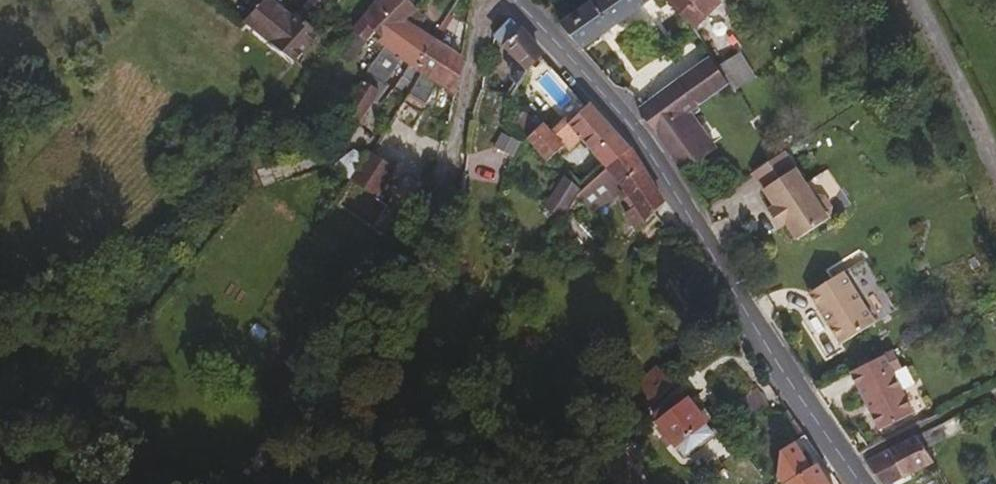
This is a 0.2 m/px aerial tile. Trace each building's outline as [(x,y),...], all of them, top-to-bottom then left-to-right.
[(303,22),(322,0),(309,0),(292,19),(272,0),(260,0),(241,20),(289,64),(316,35),(303,22)] [(411,8),(404,0),(375,0),(352,27),(366,40),(374,32),(381,38),(400,21),(411,8)] [(642,1),(641,0),(589,0),(565,17),(557,23),(557,25),(579,49),(642,1)] [(717,0),(668,0),(691,25),(717,0)] [(412,64),(431,38),(415,26),(421,16),(411,8),(400,21),(381,38),(377,42),(383,45),(364,72),(378,82),(396,55),(412,64)] [(541,54),(524,34),(509,19),(493,33),(492,35),(518,61),(514,66),(513,74),(518,80),(527,68),(541,54)] [(454,92),(460,58),(431,38),(412,64),(419,69),(406,90),(420,100),(423,102),(438,80),(454,92)] [(692,102),(724,77),(716,63),(709,53),(675,78),(692,102)] [(746,72),(736,55),(716,63),(724,77),(727,82),(746,72)] [(695,127),(682,110),(692,102),(675,78),(646,99),(643,95),(636,100),(639,115),(651,129),(669,156),(677,142),(695,127)] [(361,122),(382,89),(372,83),(351,115),(361,122)] [(417,106),(420,100),(406,90),(402,96),(417,106)] [(559,154),(580,136),(606,167),(628,149),(588,101),(569,118),(564,114),(548,129),(541,122),(526,138),(541,157),(545,160),(556,150),(559,154)] [(520,131),(530,122),(521,112),(513,124),(520,131)] [(660,199),(632,154),(628,149),(606,167),(599,172),(607,185),(617,179),(624,189),(619,192),(629,207),(624,211),(633,225),(660,199)] [(788,159),(782,151),(774,157),(779,164),(788,159)] [(377,206),(399,168),(372,155),(355,188),(377,206)] [(814,197),(788,159),(779,164),(774,157),(751,173),(774,206),(768,211),(781,227),(786,223),(798,240),(829,218),(827,216),(830,213),(831,206),(823,196),(817,194),(814,197)] [(556,216),(575,187),(562,174),(542,205),(556,216)] [(873,321),(841,270),(807,292),(839,343),(873,321)] [(913,411),(892,370),(900,365),(892,348),(849,371),(879,428),(913,411)] [(642,413),(672,385),(655,367),(626,394),(642,413)] [(750,416),(767,402),(755,385),(737,398),(750,416)] [(675,445),(705,422),(687,397),(686,399),(682,394),(674,399),(677,405),(674,407),(671,403),(653,416),(675,445)] [(683,456),(713,433),(705,422),(675,445),(683,456)] [(931,461),(914,435),(864,462),(878,483),(889,483),(931,461)] [(816,462),(809,466),(793,440),(780,449),(776,470),(786,483),(831,483),(816,462)]
